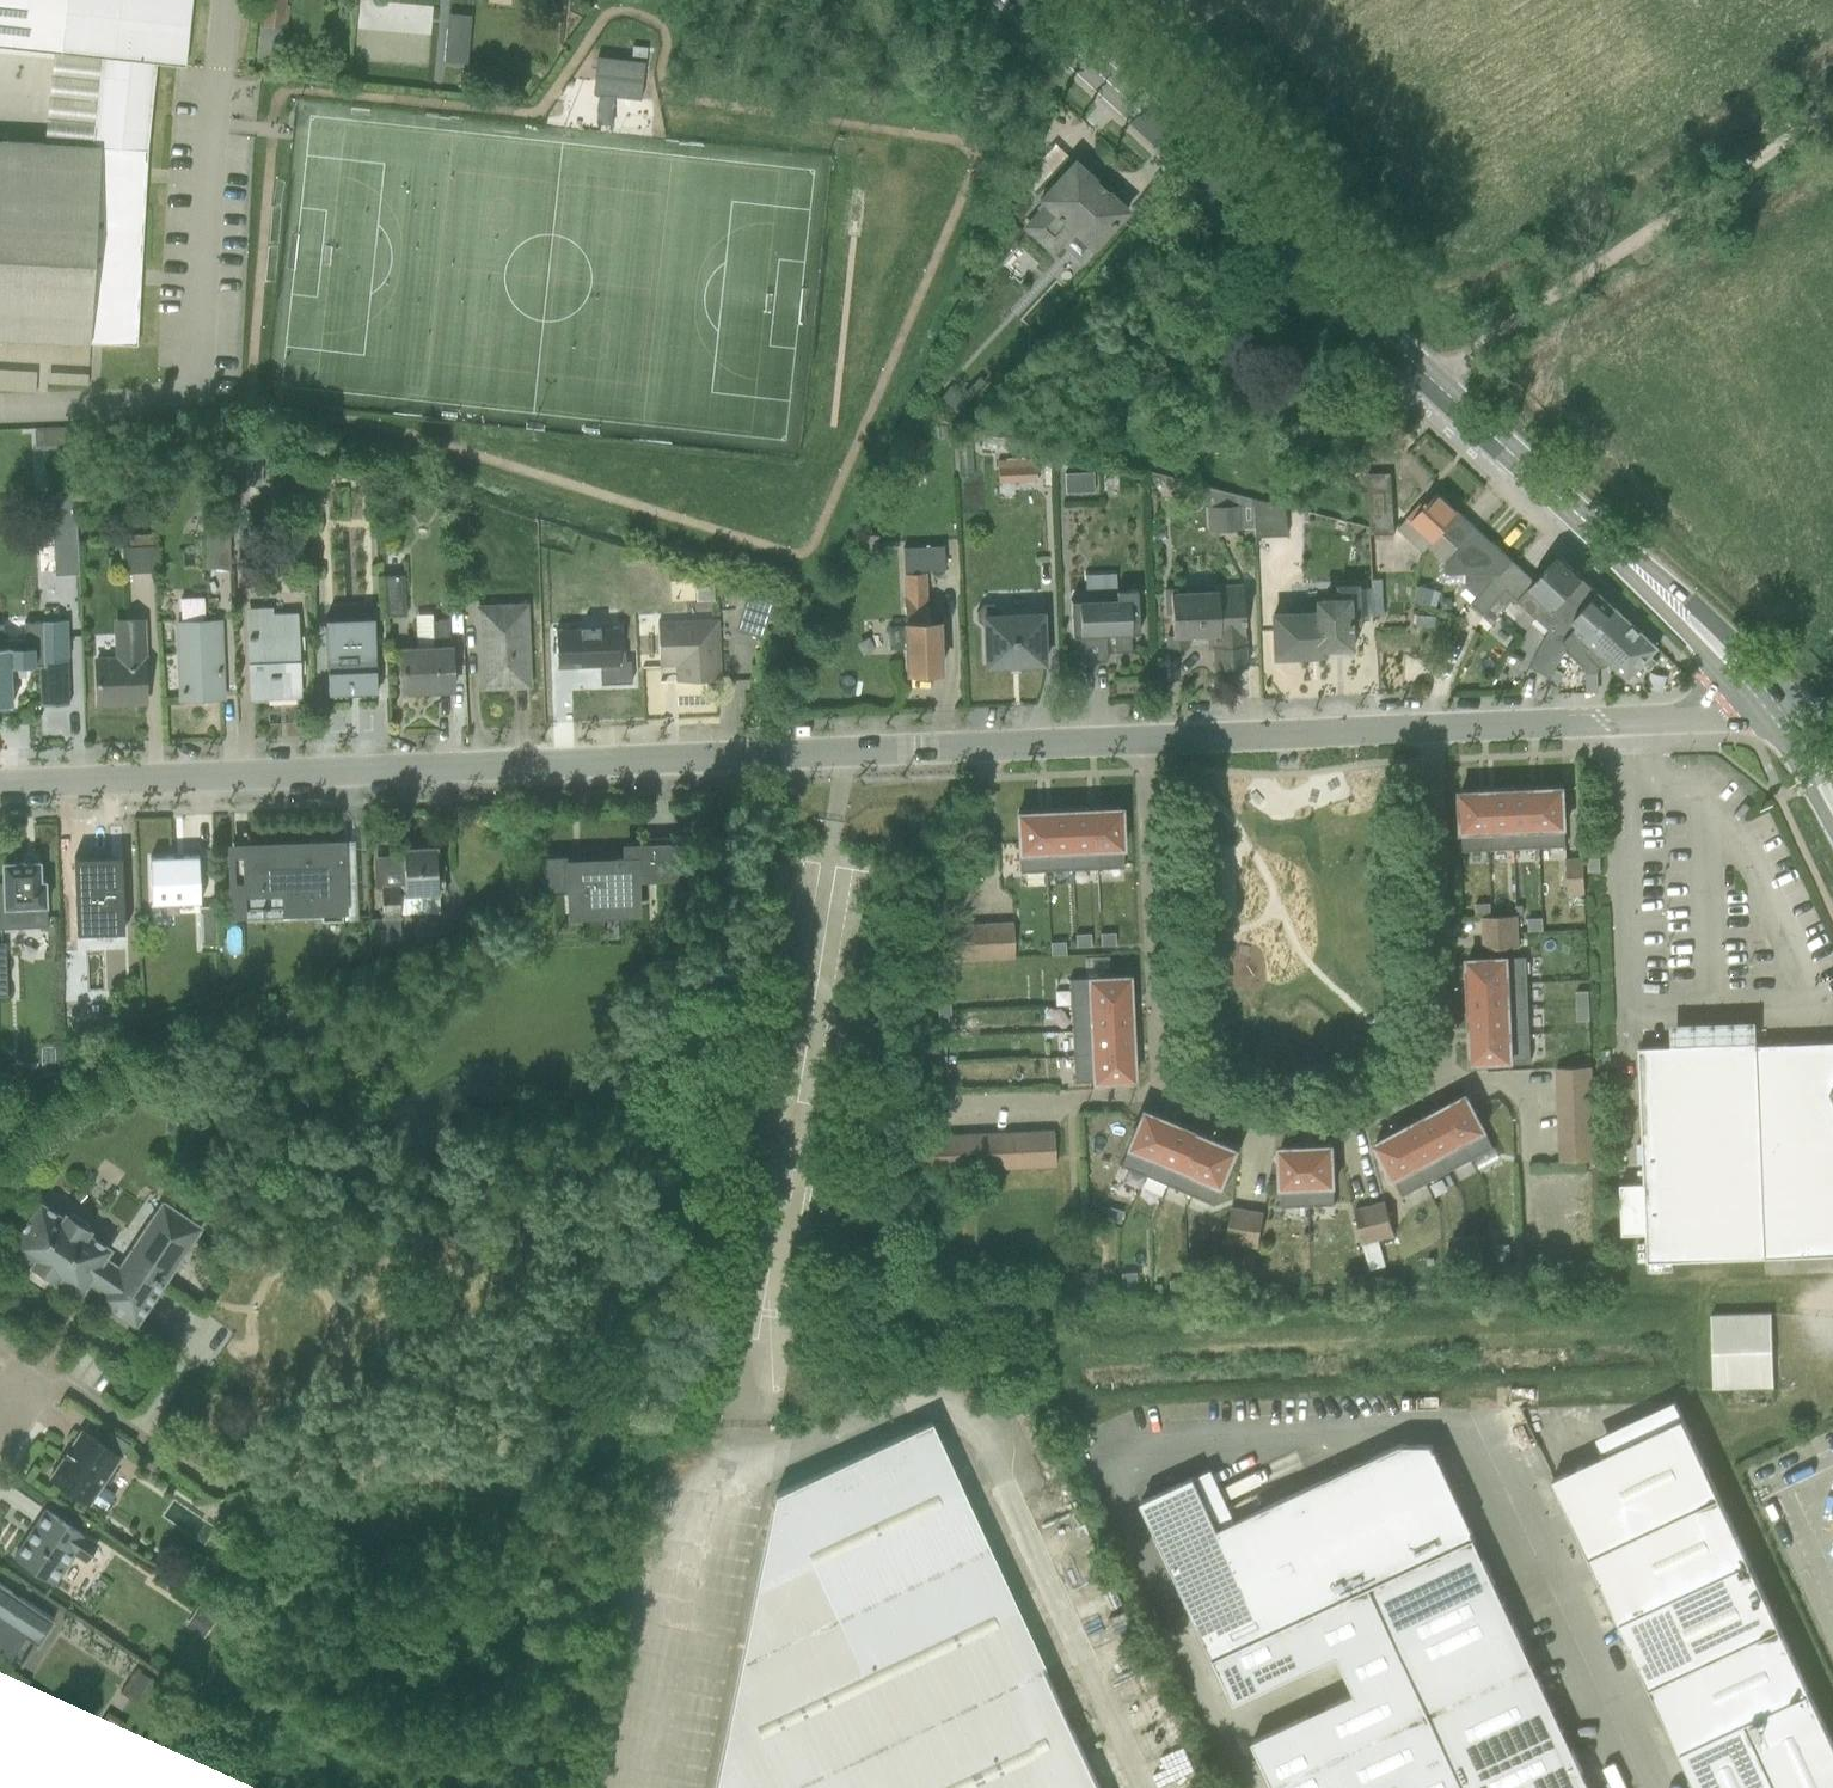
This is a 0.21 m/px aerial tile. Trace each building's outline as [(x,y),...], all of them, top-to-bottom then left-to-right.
[(130,342),(141,146),(153,59),(180,62),(186,0),(0,0),(0,44),(96,54),(88,140),(0,137),(0,338),(130,342)] [(275,21),(276,0),(251,0),(250,20),(275,21)] [(600,56),(596,94),(641,98),(645,61),(600,56)] [(1091,255),(1131,211),(1072,158),(1017,219),(1054,253),(1070,236),(1091,255)] [(19,430),(19,446),(44,446),(44,430),(19,430)] [(1404,450),(1394,459),(1424,488),(1433,479),(1404,450)] [(982,458),(982,481),(1024,480),(1023,456),(982,458)] [(1049,469),(1050,496),(1084,495),(1084,469),(1049,469)] [(1368,473),(1371,535),(1374,535),(1374,543),(1395,541),(1395,534),(1390,474),(1368,473)] [(1252,497),(1209,487),(1209,506),(1207,506),(1209,529),(1240,528),(1241,537),(1253,537),(1252,497)] [(23,493),(20,568),(57,569),(59,494),(23,493)] [(1442,533),(1458,549),(1477,529),(1438,493),(1429,502),(1427,501),(1416,512),(1414,510),(1398,529),(1424,552),(1442,533)] [(1287,506),(1252,497),(1253,537),(1288,535),(1287,506)] [(188,563),(216,565),(219,512),(191,510),(188,563)] [(1477,597),(1512,562),(1477,529),(1458,549),(1445,563),(1446,573),(1450,576),(1466,575),(1467,589),(1477,597)] [(139,567),(139,533),(114,533),(114,567),(139,567)] [(1576,619),(1599,593),(1559,557),(1535,581),(1517,600),(1518,601),(1542,623),(1550,629),(1564,641),(1577,625),(1580,622),(1576,619)] [(1513,561),(1512,562),(1477,597),(1472,604),(1485,616),(1482,618),(1491,626),(1499,617),(1498,615),(1505,606),(1507,608),(1511,602),(1515,606),(1518,601),(1517,600),(1535,581),(1513,561)] [(390,610),(392,570),(375,570),(373,609),(390,610)] [(1211,672),(1248,669),(1243,583),(1217,585),(1218,591),(1168,594),(1172,656),(1192,655),(1191,640),(1209,639),(1211,672)] [(1113,653),(1138,653),(1137,590),(1114,590),(1115,603),(1070,603),(1071,646),(1078,646),(1079,662),(1107,661),(1106,639),(1112,639),(1113,653)] [(165,593),(167,613),(191,611),(190,591),(165,593)] [(1599,667),(1607,659),(1635,627),(1599,593),(1576,619),(1580,622),(1575,631),(1581,636),(1570,649),(1569,650),(1571,651),(1572,650),(1575,653),(1578,649),(1590,660),(1588,662),(1589,663),(1585,666),(1585,674),(1599,673),(1599,667)] [(1330,655),(1358,653),(1357,630),(1362,629),(1361,599),(1319,601),(1320,612),(1270,614),(1272,663),(1330,661),(1330,655)] [(71,707),(67,619),(24,621),(24,602),(0,602),(0,711),(11,711),(10,668),(35,668),(36,708),(71,707)] [(481,685),(528,684),(527,603),(479,604),(481,685)] [(449,606),(423,605),(423,633),(449,633),(449,606)] [(420,632),(420,607),(401,607),(402,632),(420,632)] [(249,704),(302,701),(297,614),(272,616),(271,609),(243,610),(249,704)] [(983,671),(1046,669),(1044,613),(981,616),(983,671)] [(676,680),(722,678),(719,617),(654,620),(656,664),(675,663),(676,680)] [(94,707),(147,706),(144,620),(112,621),(113,658),(92,659),(94,707)] [(177,703),(222,702),(219,620),(174,622),(177,703)] [(327,698),(375,696),(371,620),(323,622),(327,698)] [(904,680),(942,679),(940,623),(902,624),(904,680)] [(556,629),(557,666),(600,664),(600,683),(631,682),(630,661),(619,662),(618,627),(556,629)] [(1651,656),(1658,649),(1635,627),(1607,659),(1629,679),(1643,664),(1649,671),(1657,663),(1651,656)] [(1567,645),(1564,641),(1550,629),(1531,665),(1529,669),(1550,680),(1567,645)] [(401,697),(452,696),(451,647),(399,648),(401,697)] [(1529,669),(1531,665),(1511,655),(1503,669),(1523,680),(1529,669)] [(1554,829),(1565,829),(1564,790),(1538,791),(1540,860),(1560,859),(1559,846),(1554,846),(1554,829)] [(1501,831),(1513,831),(1512,791),(1486,792),(1488,863),(1502,862),(1501,831)] [(1527,861),(1540,860),(1538,791),(1512,791),(1513,831),(1525,830),(1527,861)] [(1471,864),(1488,863),(1486,792),(1461,792),(1462,832),(1474,832),(1474,849),(1470,849),(1471,864)] [(1083,848),(1098,847),(1097,802),(1070,803),(1071,848),(1083,848)] [(1110,847),(1125,847),(1124,802),(1097,802),(1098,847),(1110,847)] [(1030,849),(1044,848),(1043,803),(1016,804),(1017,849),(1030,849)] [(1058,848),(1071,848),(1070,803),(1043,803),(1044,848),(1058,848)] [(227,910),(342,906),(340,834),(225,837),(227,910)] [(565,913),(635,913),(635,876),(673,876),(673,838),(619,838),(619,852),(537,853),(537,886),(565,886),(565,913)] [(400,888),(433,888),(432,842),(399,842),(400,888)] [(1098,847),(1083,848),(1083,879),(1110,879),(1110,847),(1098,847)] [(1059,880),(1058,848),(1044,848),(1030,849),(1030,866),(1025,866),(1025,881),(1059,880)] [(148,901),(196,899),(195,849),(146,851),(148,901)] [(46,916),(44,875),(38,875),(37,855),(0,857),(0,919),(46,916)] [(71,907),(122,905),(120,858),(69,861),(71,907)] [(1567,858),(1568,894),(1585,894),(1584,858),(1567,858)] [(186,909),(186,940),(201,940),(201,909),(186,909)] [(1484,949),(1520,948),(1518,916),(1482,918),(1484,949)] [(1012,921),(949,925),(951,962),(1014,958),(1012,921)] [(1527,983),(1526,957),(1468,960),(1469,986),(1527,983)] [(1128,998),(1126,971),(1085,974),(1086,987),(1087,1001),(1128,998)] [(1087,1001),(1086,987),(1071,987),(1071,983),(1056,983),(1057,1015),(1087,1013),(1087,1001)] [(1528,1009),(1527,983),(1469,986),(1470,1012),(1528,1009)] [(1130,1024),(1128,998),(1087,1001),(1087,1013),(1089,1027),(1130,1024)] [(1529,1035),(1528,1009),(1470,1012),(1471,1038),(1529,1035)] [(1755,1022),(1670,1025),(1671,1048),(1640,1049),(1644,1184),(1646,1235),(1647,1262),(1832,1256),(1832,1042),(1756,1045),(1755,1022)] [(1132,1051),(1130,1024),(1089,1027),(1090,1038),(1090,1053),(1132,1051)] [(1531,1061),(1529,1035),(1471,1038),(1472,1063),(1531,1061)] [(1090,1053),(1090,1038),(1060,1040),(1062,1073),(1091,1071),(1090,1053)] [(1133,1077),(1132,1051),(1090,1053),(1091,1071),(1092,1080),(1133,1077)] [(1560,1162),(1595,1160),(1592,1068),(1557,1069),(1560,1162)] [(1475,1137),(1485,1131),(1466,1096),(1443,1108),(1477,1171),(1493,1162),(1487,1150),(1483,1151),(1475,1137)] [(1483,1182),(1477,1171),(1443,1108),(1421,1120),(1440,1157),(1451,1152),(1471,1189),(1483,1182)] [(1122,1179),(1139,1186),(1166,1120),(1142,1110),(1127,1147),(1138,1153),(1132,1167),(1127,1165),(1122,1179)] [(1163,1163),(1174,1168),(1190,1131),(1166,1120),(1139,1186),(1152,1191),(1163,1163)] [(1430,1163),(1440,1157),(1421,1120),(1398,1132),(1432,1195),(1437,1203),(1445,1199),(1440,1190),(1444,1189),(1430,1163)] [(1053,1131),(913,1137),(916,1173),(1055,1166),(1053,1131)] [(1174,1201),(1186,1206),(1213,1141),(1190,1131),(1174,1168),(1186,1173),(1174,1201)] [(1415,1204),(1432,1195),(1398,1132),(1375,1144),(1394,1182),(1405,1176),(1411,1189),(1408,1191),(1415,1204)] [(1211,1184),(1222,1188),(1237,1151),(1213,1141),(1186,1206),(1203,1213),(1209,1200),(1205,1199),(1211,1184)] [(1323,1188),(1334,1187),(1332,1146),(1306,1147),(1309,1218),(1329,1218),(1328,1204),(1324,1204),(1323,1188)] [(1291,1219),(1309,1218),(1306,1147),(1280,1149),(1281,1188),(1279,1188),(1281,1206),(1290,1205),(1291,1219)] [(1622,1235),(1646,1235),(1644,1184),(1620,1185),(1622,1235)] [(133,1332),(201,1221),(160,1196),(117,1264),(100,1254),(110,1238),(35,1192),(0,1248),(0,1250),(133,1332)] [(1397,1236),(1389,1201),(1354,1210),(1363,1246),(1365,1245),(1371,1269),(1386,1265),(1379,1241),(1397,1236)] [(1227,1243),(1258,1249),(1264,1213),(1232,1207),(1227,1243)] [(1771,1313),(1711,1316),(1714,1389),(1774,1388),(1771,1313)] [(1555,1481),(1591,1559),(1723,1498),(1679,1403),(1605,1437),(1613,1454),(1555,1481)] [(932,1422),(774,1496),(715,1787),(1101,1787),(932,1422)] [(47,1475),(88,1502),(120,1455),(79,1428),(47,1475)] [(1215,1656),(1474,1537),(1432,1446),(1401,1445),(1236,1521),(1211,1469),(1144,1501),(1215,1656)] [(1591,1559),(1621,1624),(1753,1563),(1723,1498),(1591,1559)] [(63,1590),(97,1541),(43,1503),(9,1552),(63,1590)] [(1474,1537),(1215,1656),(1236,1701),(1339,1654),(1357,1693),(1255,1740),(1277,1787),(1385,1787),(1399,1782),(1401,1787),(1591,1787),(1474,1537)] [(1651,1688),(1783,1628),(1753,1563),(1621,1624),(1651,1688)] [(51,1616),(0,1583),(0,1650),(6,1654),(21,1631),(35,1641),(51,1616)] [(177,1606),(169,1625),(189,1634),(198,1615),(177,1606)] [(1651,1688),(1680,1752),(1812,1692),(1783,1628),(1651,1688)] [(1747,1722),(1777,1787),(1832,1787),(1832,1737),(1812,1692),(1747,1722)] [(1697,1787),(1777,1787),(1747,1722),(1680,1752),(1697,1787)]
